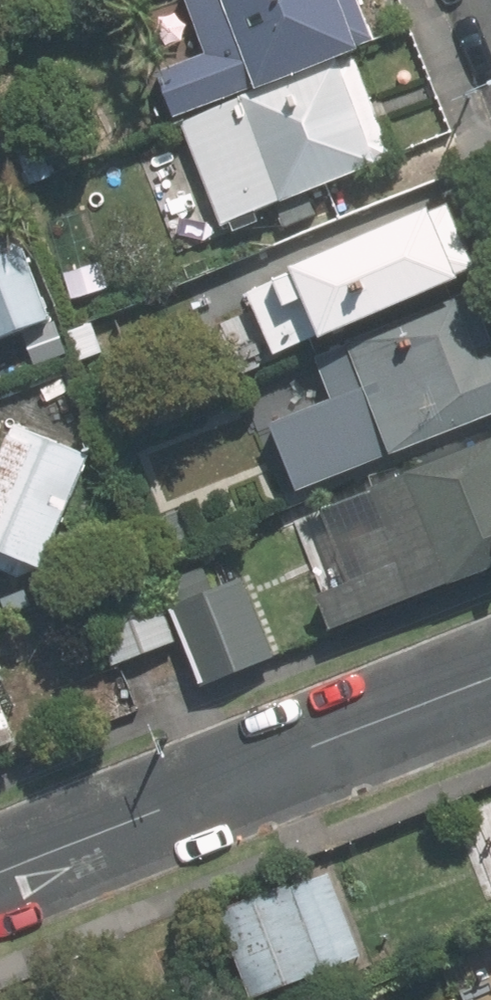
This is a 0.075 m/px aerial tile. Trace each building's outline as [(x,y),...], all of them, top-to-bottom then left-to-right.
[(179,116),(220,227),(399,161),(359,51),(383,42),(368,0),(192,0),(209,48),(161,66),(179,116)] [(490,271),(463,200),(256,288),(281,353),(490,271)] [(34,236),(0,249),(0,339),(63,316),(34,236)] [(481,295),(359,343),(358,345),(325,357),(352,424),(364,419),(374,445),(396,437),(404,456),(490,422),(490,321),(481,295)] [(0,448),(0,449),(11,454),(0,478),(0,532),(3,534),(0,541),(0,543),(53,567),(109,446),(19,405),(0,448)] [(327,597),(339,630),(490,568),(490,447),(378,493),(392,527),(358,541),(373,577),(327,597)] [(154,565),(92,586),(119,665),(181,644),(154,565)] [(179,608),(208,682),(280,654),(250,579),(179,608)] [(338,872),(289,891),(323,977),(371,957),(338,872)] [(288,891),(227,915),(260,999),(264,999),(322,977),(288,891)]
